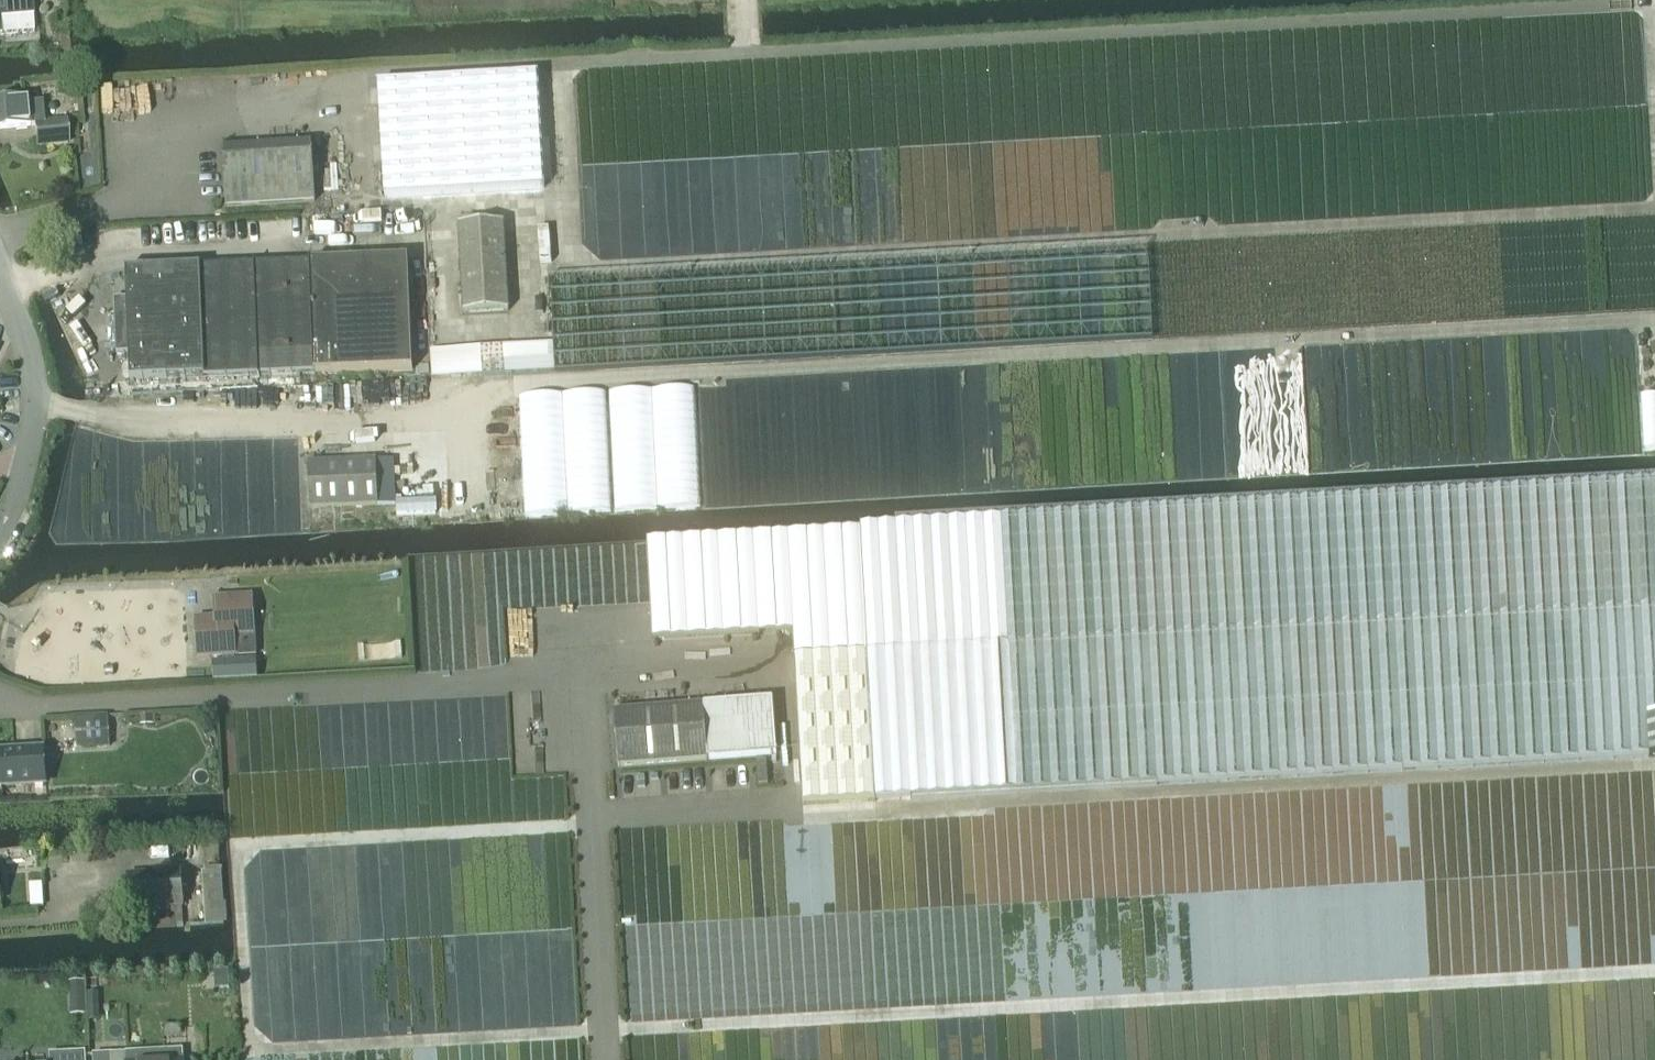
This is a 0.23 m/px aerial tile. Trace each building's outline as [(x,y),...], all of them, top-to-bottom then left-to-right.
[(33,16),(31,0),(0,0),(0,19),(33,16)] [(557,53),(326,68),(329,124),(391,121),(393,165),(633,152),(637,194),(735,188),(727,60),(558,70),(557,53)] [(43,123),(41,103),(27,105),(26,100),(0,102),(0,129),(34,126),(34,124),(43,123)] [(34,124),(34,126),(35,147),(67,144),(65,122),(43,123),(34,124)] [(223,151),(226,207),(315,202),(312,146),(223,151)] [(505,223),(458,226),(462,314),(508,312),(505,223)] [(412,370),(408,259),(126,270),(127,299),(123,299),(114,308),(116,353),(129,353),(130,381),(412,370)] [(504,374),(503,346),(480,348),(482,376),(504,374)] [(309,463),(311,507),(377,504),(375,461),(309,463)] [(796,657),(867,653),(1654,606),(1654,486),(648,543),(653,642),(794,634),(796,657)] [(195,660),(235,657),(255,656),(251,597),(212,599),(213,619),(193,620),(195,660)] [(804,804),(1654,753),(1654,606),(867,653),(796,657),(803,784),(804,804)] [(213,664),(214,683),(218,683),(257,680),(256,661),(213,664)] [(774,702),(705,706),(708,760),(777,755),(774,702)] [(618,766),(708,760),(704,706),(615,711),(618,766)] [(153,723),(152,714),(140,715),(141,724),(153,723)] [(97,747),(96,719),(81,719),(82,747),(97,747)] [(0,754),(0,787),(46,784),(44,751),(0,754)] [(205,872),(202,872),(205,923),(205,924),(228,923),(226,902),(224,902),(222,867),(220,867),(205,868),(205,872)] [(128,875),(130,911),(176,908),(183,907),(180,871),(128,875)] [(84,998),(84,982),(69,982),(70,999),(84,998)] [(183,1050),(125,1053),(126,1059),(184,1059),(183,1050)]
